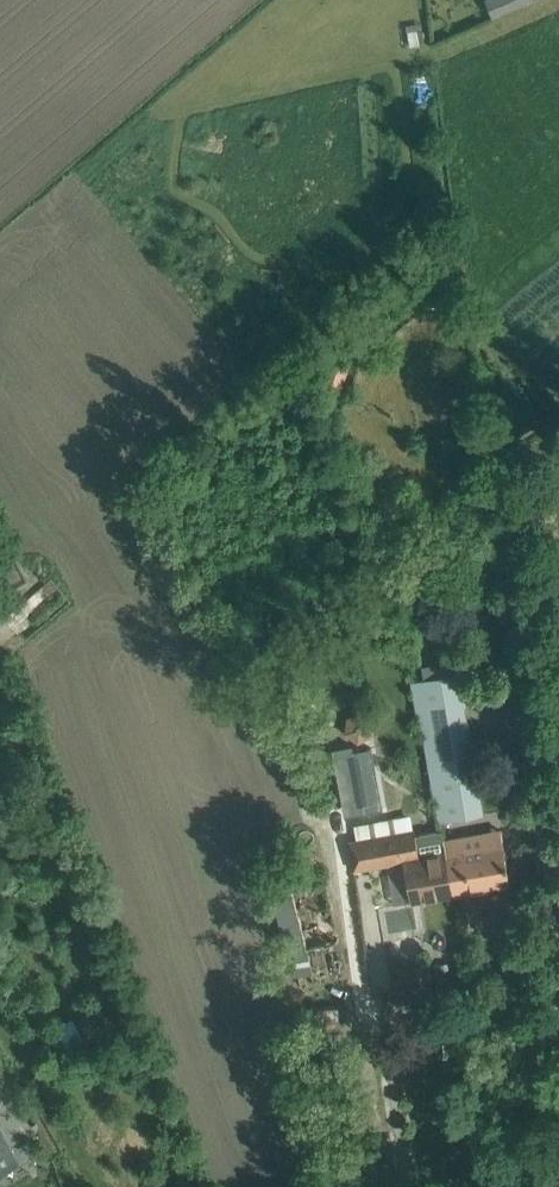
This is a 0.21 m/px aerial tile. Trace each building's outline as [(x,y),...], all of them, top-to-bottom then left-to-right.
[(492,15),(529,0),(486,0),(492,15)] [(461,675),(413,683),(417,713),(419,713),(439,821),(462,816),(443,708),(467,704),(461,675)] [(346,729),(358,739),(373,733),(375,718),(363,708),(349,714),(346,729)] [(356,804),(358,812),(382,808),(371,747),(353,751),(352,745),(333,748),(344,807),(356,804)] [(411,900),(454,892),(444,838),(442,829),(415,833),(415,828),(349,840),(355,869),(404,860),(411,900)] [(501,828),(444,838),(454,892),(510,882),(501,828)] [(429,963),(398,971),(406,998),(436,990),(429,963)] [(20,1161),(0,1124),(0,1171),(20,1161)]
